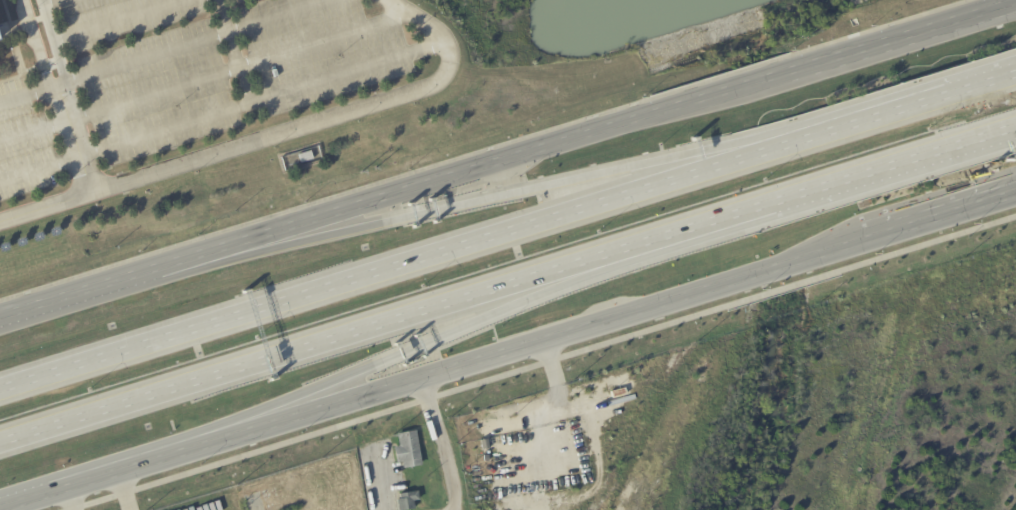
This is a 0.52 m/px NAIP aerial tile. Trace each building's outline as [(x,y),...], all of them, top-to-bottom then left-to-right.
[(314,161),(302,164),(300,156),(312,152),(314,161)] [(488,442),(481,443),(483,453),(476,455),(477,463),(470,465),(463,427),(465,427),(465,426),(468,425),(468,426),(471,426),(471,429),(477,428),(476,424),(509,418),(510,425),(505,426),(505,432),(512,431),(513,437),(488,442)] [(405,469),(404,462),(398,464),(395,448),(401,447),(399,434),(417,431),(424,466),(405,469)] [(474,483),(471,468),(473,467),(473,466),(475,466),(475,467),(478,467),(479,476),(485,475),(486,480),(480,481),(481,486),(486,485),(487,489),(482,490),(483,494),(476,495),(474,483)] [(415,502),(416,509),(400,509),(398,500),(401,500),(401,495),(419,492),(421,500),(415,502)] [(491,509),(486,509),(479,509),(477,498),(479,498),(479,497),(481,497),(481,498),(484,497),(485,505),(490,505),(491,509)]
